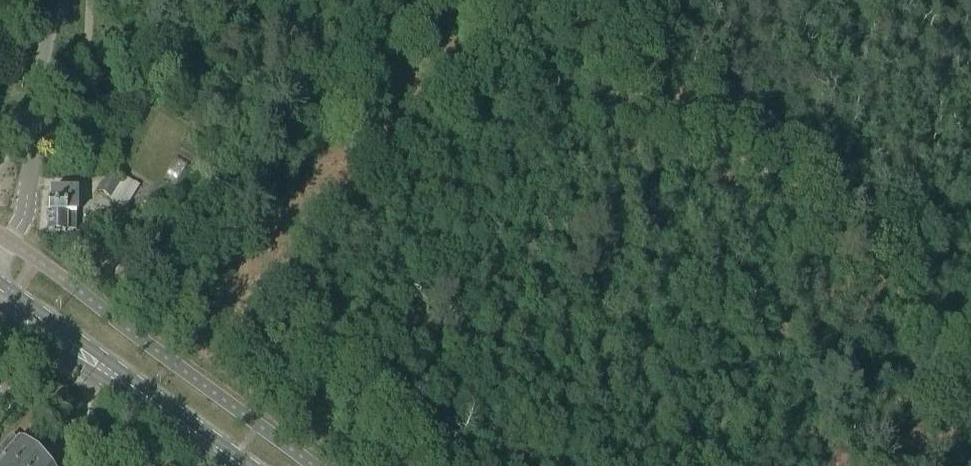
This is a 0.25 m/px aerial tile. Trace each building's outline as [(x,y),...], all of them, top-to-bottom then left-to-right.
[(107,175),(98,191),(111,198),(120,182),(107,175)] [(77,215),(77,193),(50,193),(50,205),(50,214),(49,214),(49,233),(66,233),(66,232),(76,232),(76,215),(77,215)] [(111,275),(118,261),(103,254),(97,268),(111,275)] [(19,441),(0,463),(0,465),(49,465),(19,441)]
